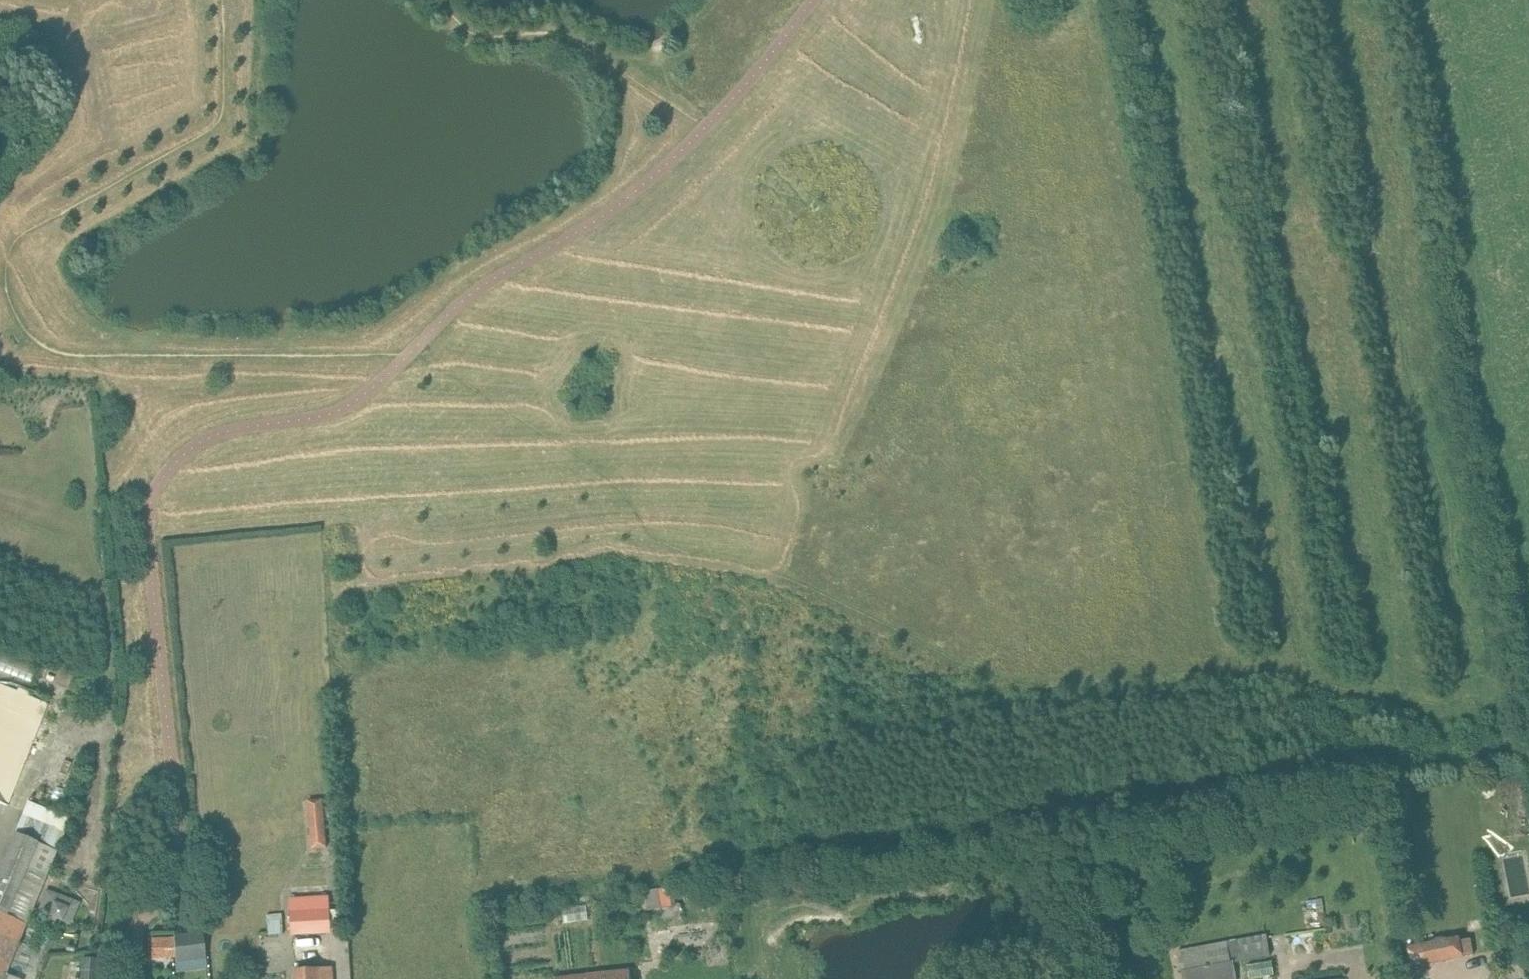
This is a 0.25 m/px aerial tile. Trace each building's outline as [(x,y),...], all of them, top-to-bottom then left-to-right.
[(308,800),(312,848),(327,847),(322,799),(308,800)] [(42,822),(37,838),(58,844),(66,816),(23,803),(16,830),(28,833),(32,820),(42,822)] [(55,849),(12,831),(0,860),(0,975),(3,976),(55,849)] [(667,889),(645,890),(646,907),(667,906),(667,889)] [(47,891),(39,912),(69,923),(77,902),(47,891)] [(329,933),(328,895),(291,896),(292,933),(329,933)] [(283,934),(282,913),(268,914),(268,918),(253,919),(254,935),(283,934)] [(1461,931),(1410,941),(1414,959),(1473,947),(1471,935),(1462,936),(1461,931)] [(1271,954),(1267,934),(1181,949),(1186,978),(1239,978),(1235,961),(1271,954)] [(186,953),(187,961),(207,960),(206,935),(174,936),(174,938),(174,953),(186,953)] [(174,957),(174,953),(174,938),(151,939),(152,957),(174,957)] [(296,978),(333,978),(332,964),(296,966),(296,978)] [(556,978),(631,978),(630,971),(556,978)]
